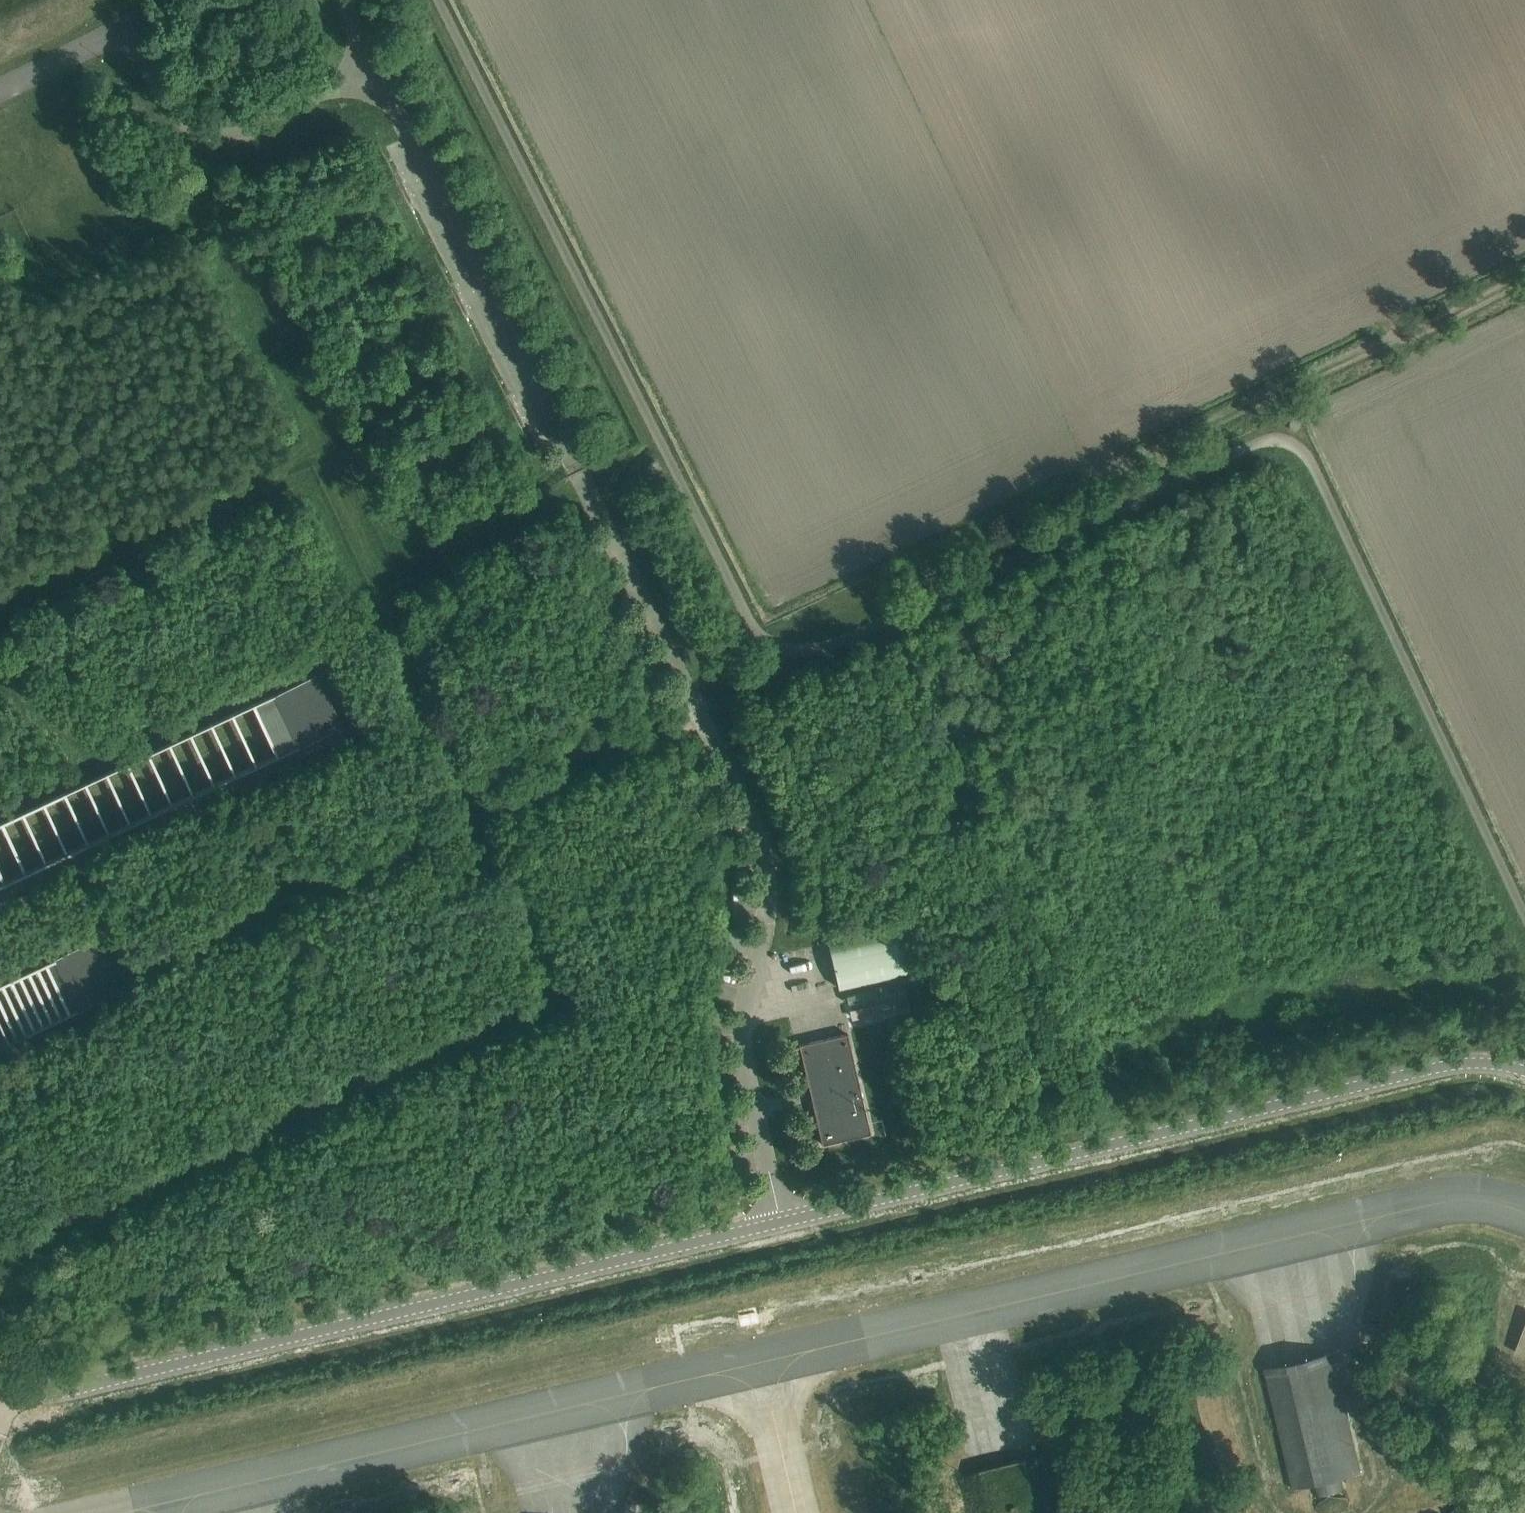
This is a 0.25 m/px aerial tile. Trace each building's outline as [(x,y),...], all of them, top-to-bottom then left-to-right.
[(341,726),(317,673),(0,822),(0,886),(341,726)] [(829,944),(839,987),(918,969),(908,926),(829,944)] [(121,990),(96,938),(0,983),(0,1047),(121,990)] [(943,985),(939,964),(927,966),(932,988),(943,985)] [(885,1024),(880,1004),(861,1009),(865,1028),(885,1024)] [(848,1033),(799,1045),(822,1144),(871,1133),(848,1033)] [(1524,1355),(1524,1326),(1515,1351),(1524,1355)] [(1292,1488),(1311,1483),(1314,1497),(1344,1490),(1341,1477),(1360,1472),(1340,1385),(1333,1351),(1264,1367),(1292,1488)] [(960,1475),(1029,1460),(1048,1456),(1048,1455),(960,1474),(960,1475)]
